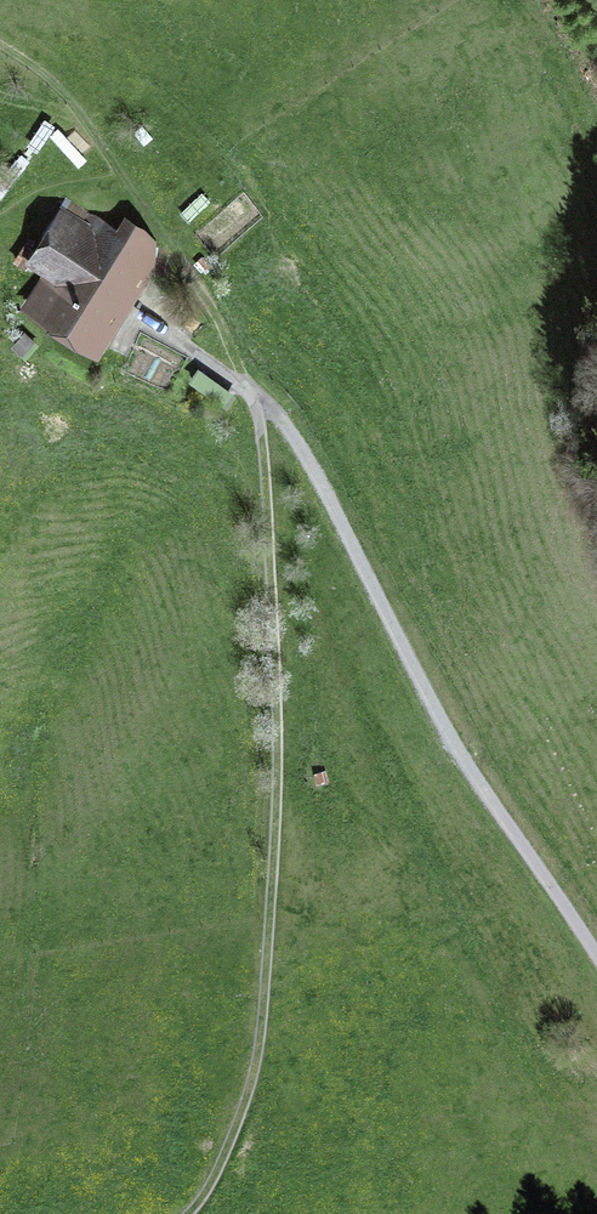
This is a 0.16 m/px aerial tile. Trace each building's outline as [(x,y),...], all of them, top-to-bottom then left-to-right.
[(82,235),(56,220),(34,258),(54,270),(32,308),(98,347),(159,242),(120,220),(115,229),(93,217),(82,235)] [(25,331),(13,341),(23,352),(35,342),(25,331)] [(203,377),(197,386),(226,404),(232,394),(203,377)]
